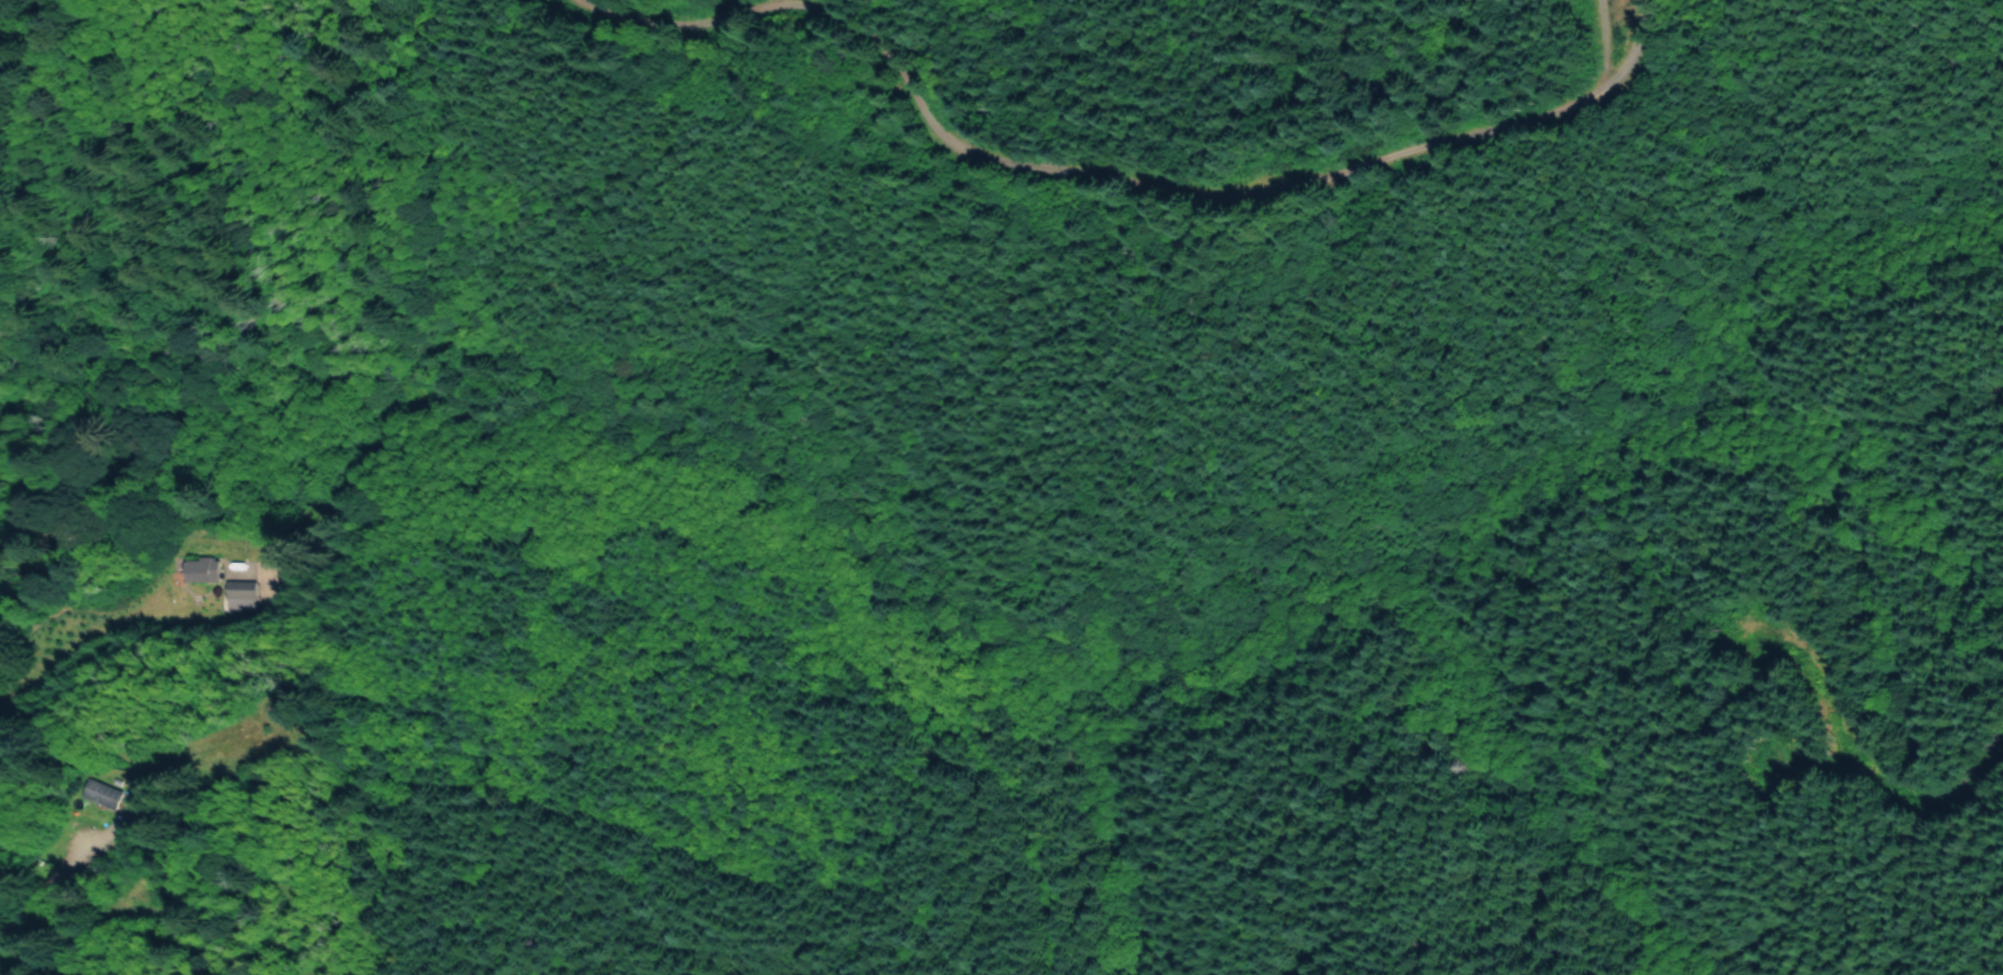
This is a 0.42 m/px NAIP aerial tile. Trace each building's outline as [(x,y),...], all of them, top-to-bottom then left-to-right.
[(184,580),(218,580),(218,556),(197,556),(197,559),(184,558),(184,580)] [(253,580),(224,579),(224,606),(252,607),(253,580)] [(80,797),(112,812),(125,787),(92,771),(80,797)]
